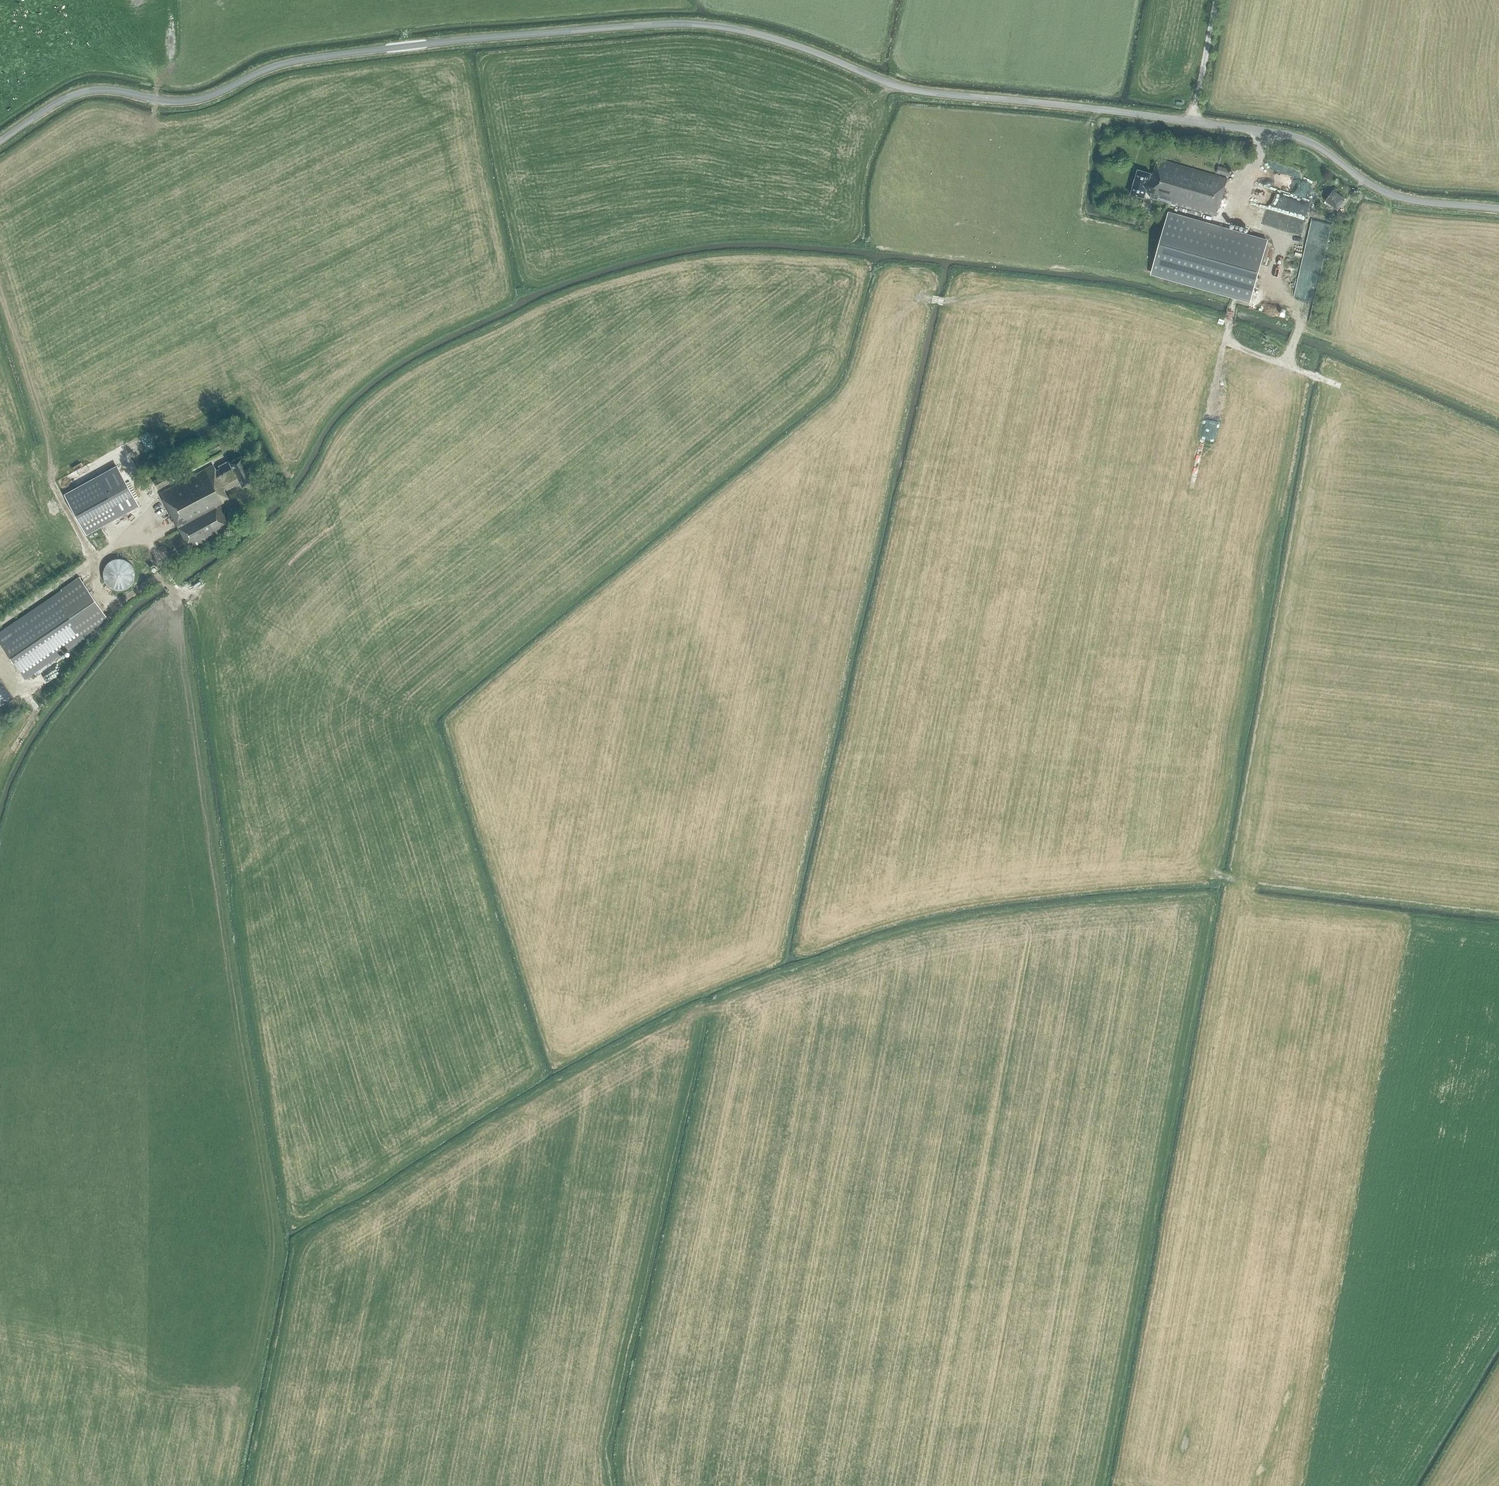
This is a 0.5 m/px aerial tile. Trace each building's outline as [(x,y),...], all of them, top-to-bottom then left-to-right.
[(1158,159),(1153,178),(1149,177),(1151,173),(1138,169),(1131,193),(1145,197),(1147,191),(1151,192),(1150,197),(1216,216),(1227,179),(1158,159)] [(1218,166),(1216,173),(1228,176),(1230,170),(1218,166)] [(1267,167),(1265,175),(1288,182),(1290,174),(1267,167)] [(1259,185),(1255,201),(1299,214),(1304,198),(1259,185)] [(1338,210),(1346,200),(1334,190),(1326,201),(1338,210)] [(1339,210),(1335,216),(1342,221),(1346,215),(1339,210)] [(1266,241),(1168,213),(1161,235),(1163,235),(1153,273),(1249,300),(1266,241)] [(1305,221),(1301,220),(1301,222),(1293,220),(1292,224),(1293,224),(1292,230),(1302,233),(1305,221)] [(242,487),(254,480),(241,456),(227,463),(226,462),(219,466),(220,468),(216,470),(213,465),(160,493),(192,550),(233,528),(220,504),(227,500),(222,490),(226,487),(227,489),(240,482),(242,487)] [(112,469),(61,498),(82,537),(133,508),(112,469)] [(153,480),(157,489),(172,481),(168,472),(153,480)] [(133,579),(134,574),(133,569),(131,565),(128,561),(123,559),(118,558),(113,559),(109,561),(105,565),(103,569),(102,574),(103,579),(105,584),(109,587),(113,589),(118,590),(123,589),(128,587),(131,584),(133,579)] [(0,632),(0,643),(24,679),(90,634),(92,636),(110,623),(79,577),(60,589),(61,591),(0,632)]
